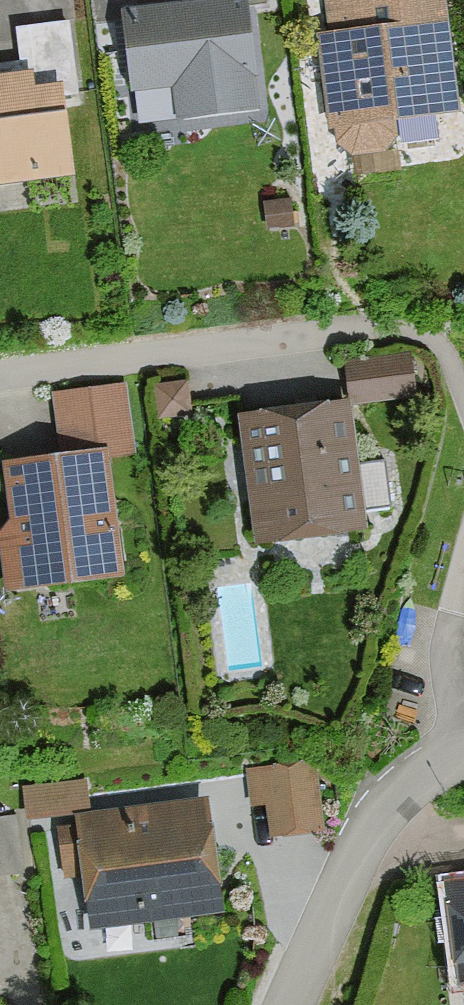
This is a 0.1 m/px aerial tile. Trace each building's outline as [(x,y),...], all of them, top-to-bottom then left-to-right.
[(127,18),(138,101),(178,96),(182,128),(262,117),(249,20),(265,18),(263,0),(197,0),(198,8),(127,18)] [(328,40),(317,41),(328,139),(338,138),(343,181),(463,167),(463,164),(446,0),(323,0),(328,40)] [(71,28),(17,34),(22,80),(0,83),(0,193),(80,185),(71,106),(79,105),(71,28)] [(300,233),(300,212),(267,213),(268,234),(300,233)] [(414,366),(355,370),(358,412),(417,408),(414,366)] [(191,424),(188,391),(159,393),(162,426),(191,424)] [(60,464),(114,466),(137,463),(128,392),(52,402),(60,464)] [(353,408),(243,421),(257,548),(368,535),(353,408)] [(114,466),(60,464),(5,470),(13,530),(1,541),(8,600),(129,585),(114,466)] [(318,836),(310,766),(244,774),(248,812),(266,810),(270,841),(318,836)] [(86,817),(83,788),(23,794),(26,824),(86,817)] [(225,918),(207,805),(79,824),(96,938),(225,918)] [(22,881),(15,827),(0,829),(0,884),(22,881)] [(450,880),(459,992),(463,991),(463,879),(450,880)]
